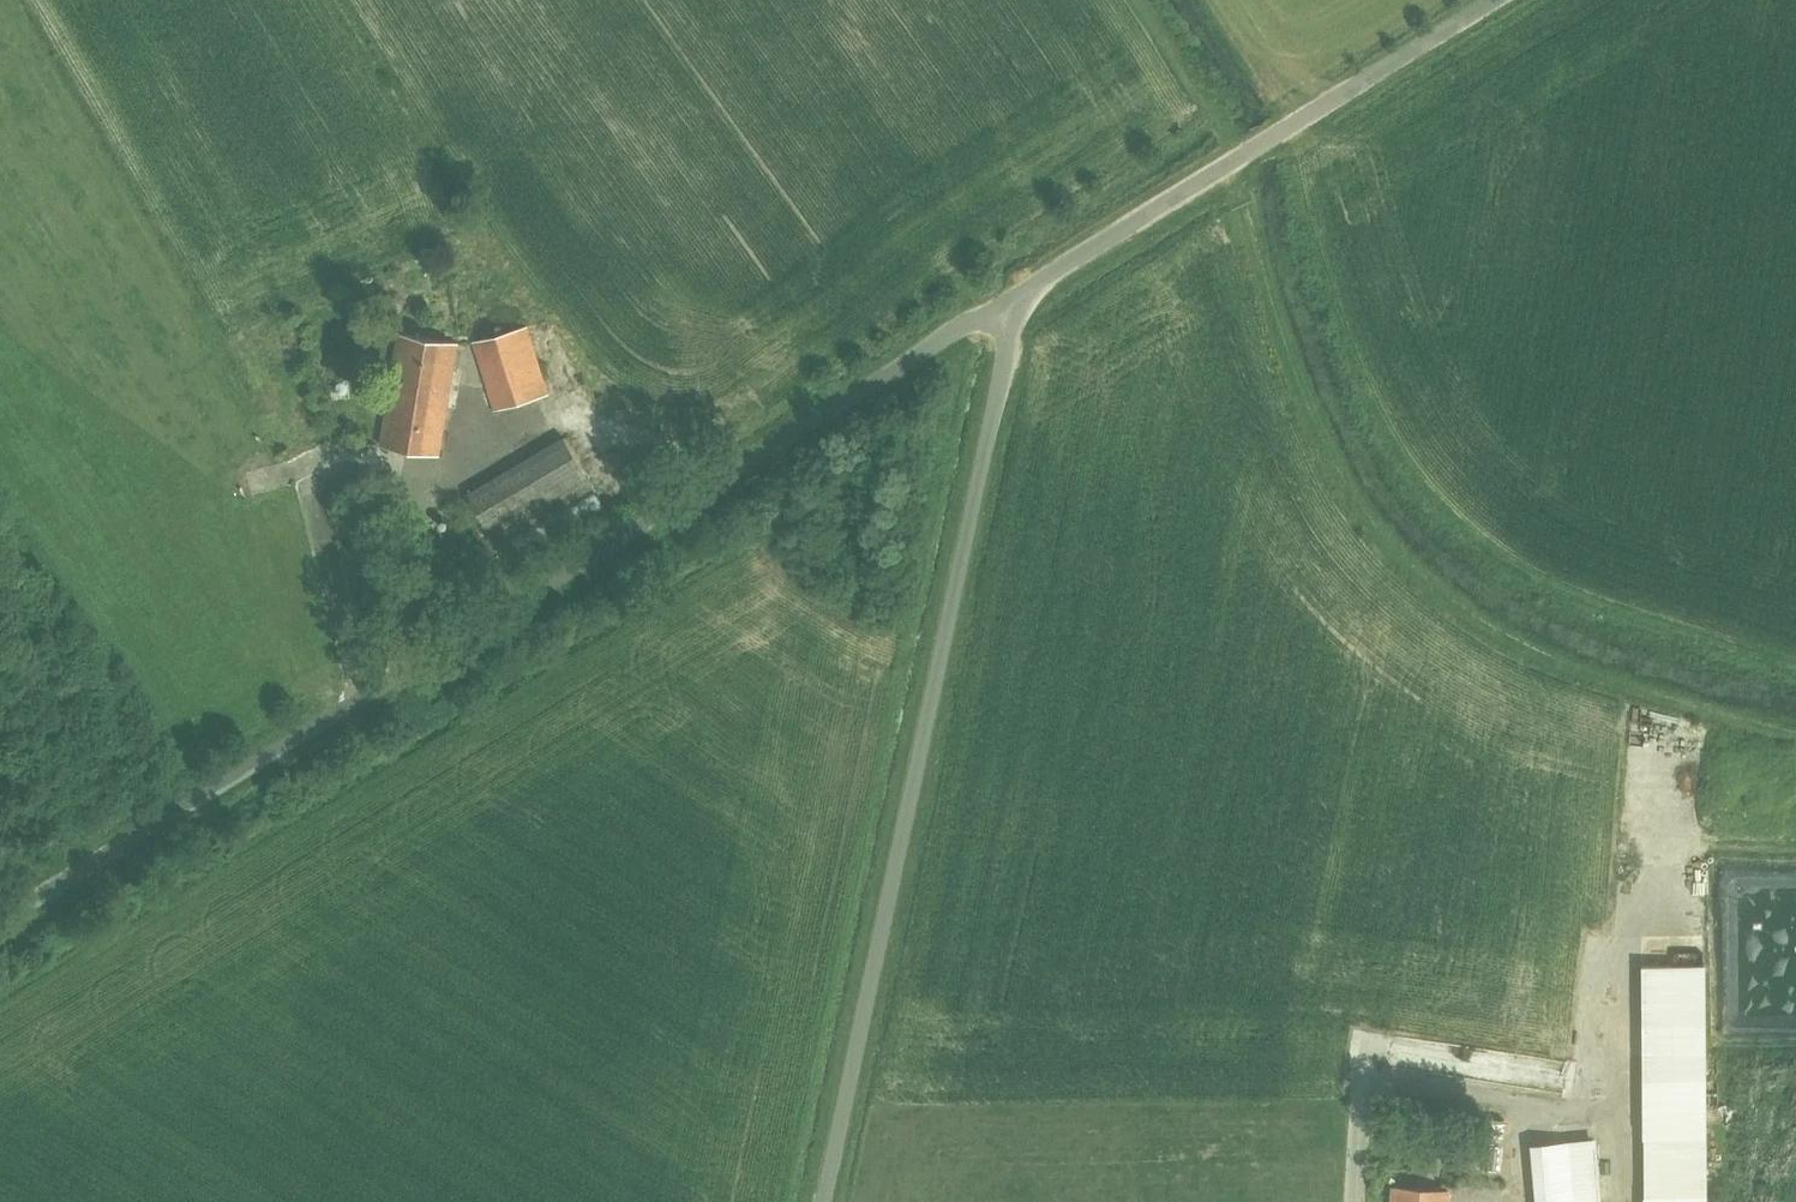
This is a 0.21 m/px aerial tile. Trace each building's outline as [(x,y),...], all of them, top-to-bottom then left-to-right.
[(494,410),(550,395),(528,325),(472,342),(494,410)] [(399,333),(380,445),(410,450),(439,455),(457,343),(428,338),(399,333)] [(594,488),(563,437),(468,494),(498,544),(594,488)] [(1707,965),(1644,965),(1645,1201),(1707,1201),(1707,965)] [(1535,1201),(1600,1201),(1594,1144),(1530,1150),(1535,1201)] [(1446,1192),(1392,1188),(1391,1201),(1446,1201),(1446,1192)]
